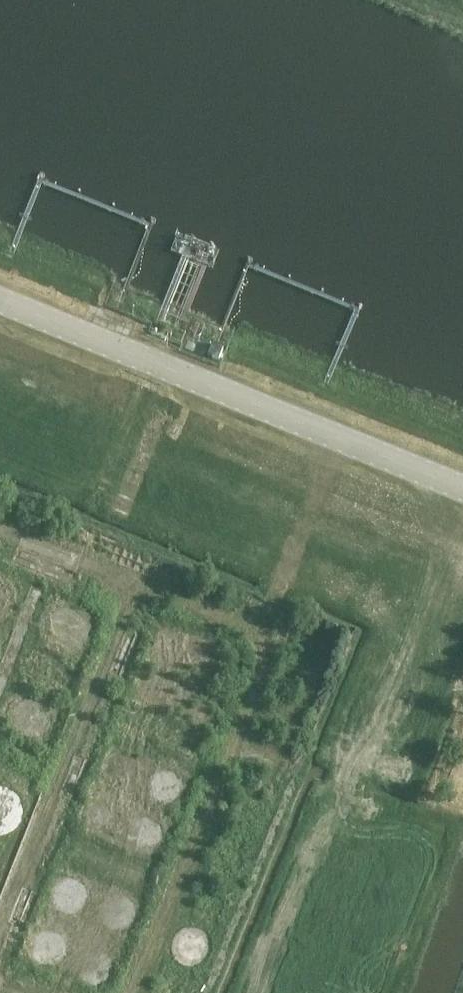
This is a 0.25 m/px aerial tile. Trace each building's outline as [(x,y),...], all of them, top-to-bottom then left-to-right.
[(224,350),(213,346),(209,357),(220,361),(224,350)] [(106,907),(105,878),(62,880),(63,909),(106,907)] [(189,955),(220,953),(219,934),(188,935),(189,955)]
